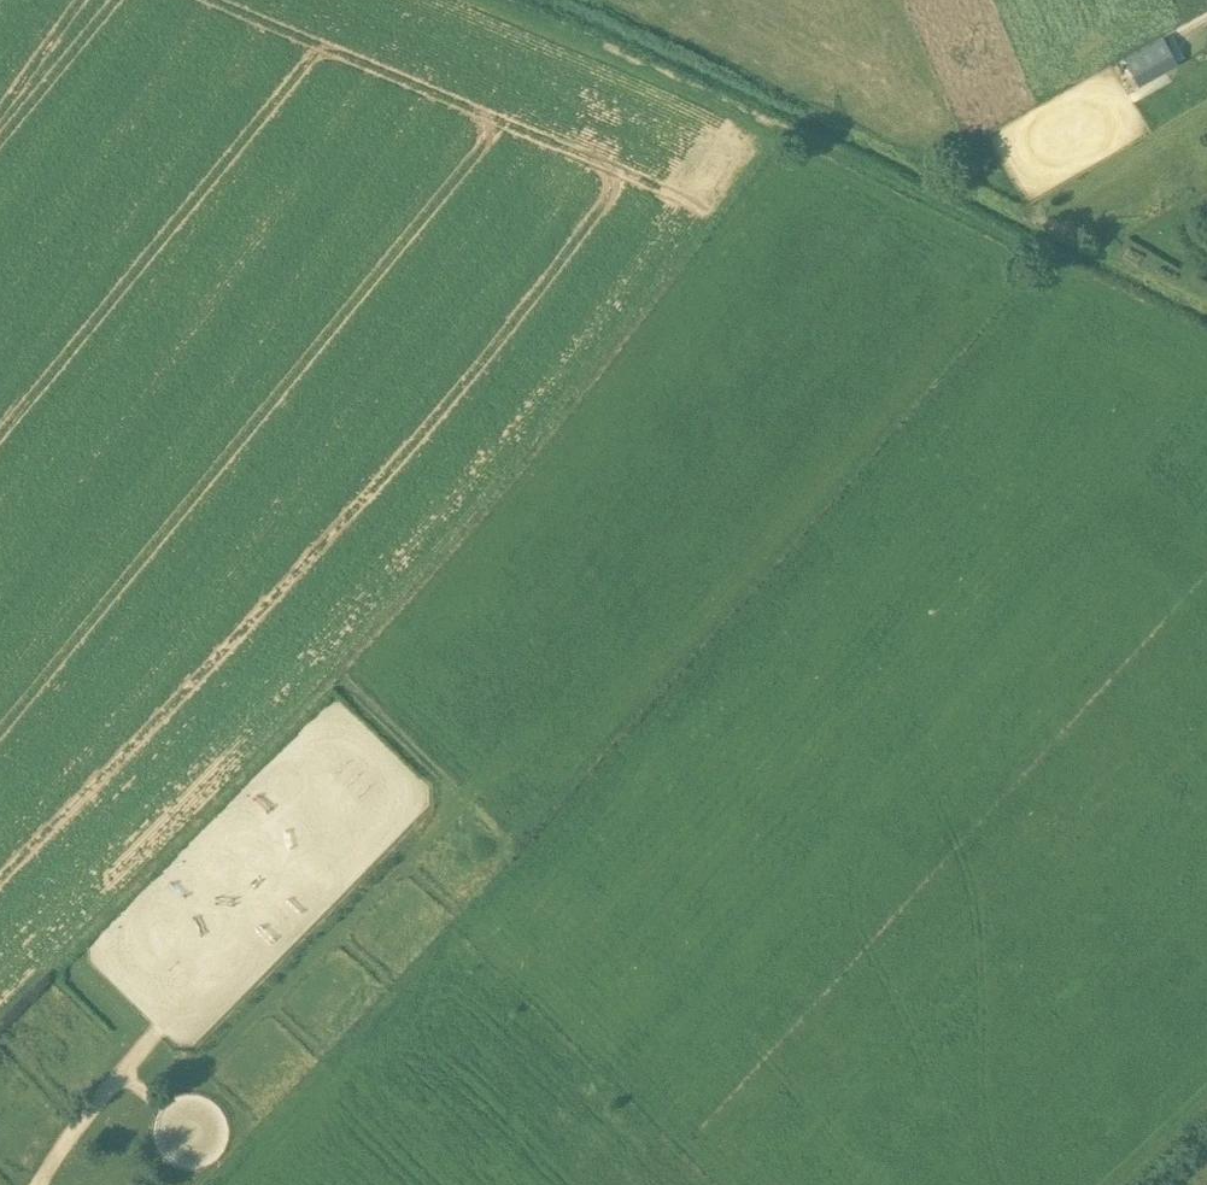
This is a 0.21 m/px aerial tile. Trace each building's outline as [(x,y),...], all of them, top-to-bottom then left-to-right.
[(1145,68),(1171,53),(1164,39),(1125,60),(1138,85),(1150,78),(1145,68)]
